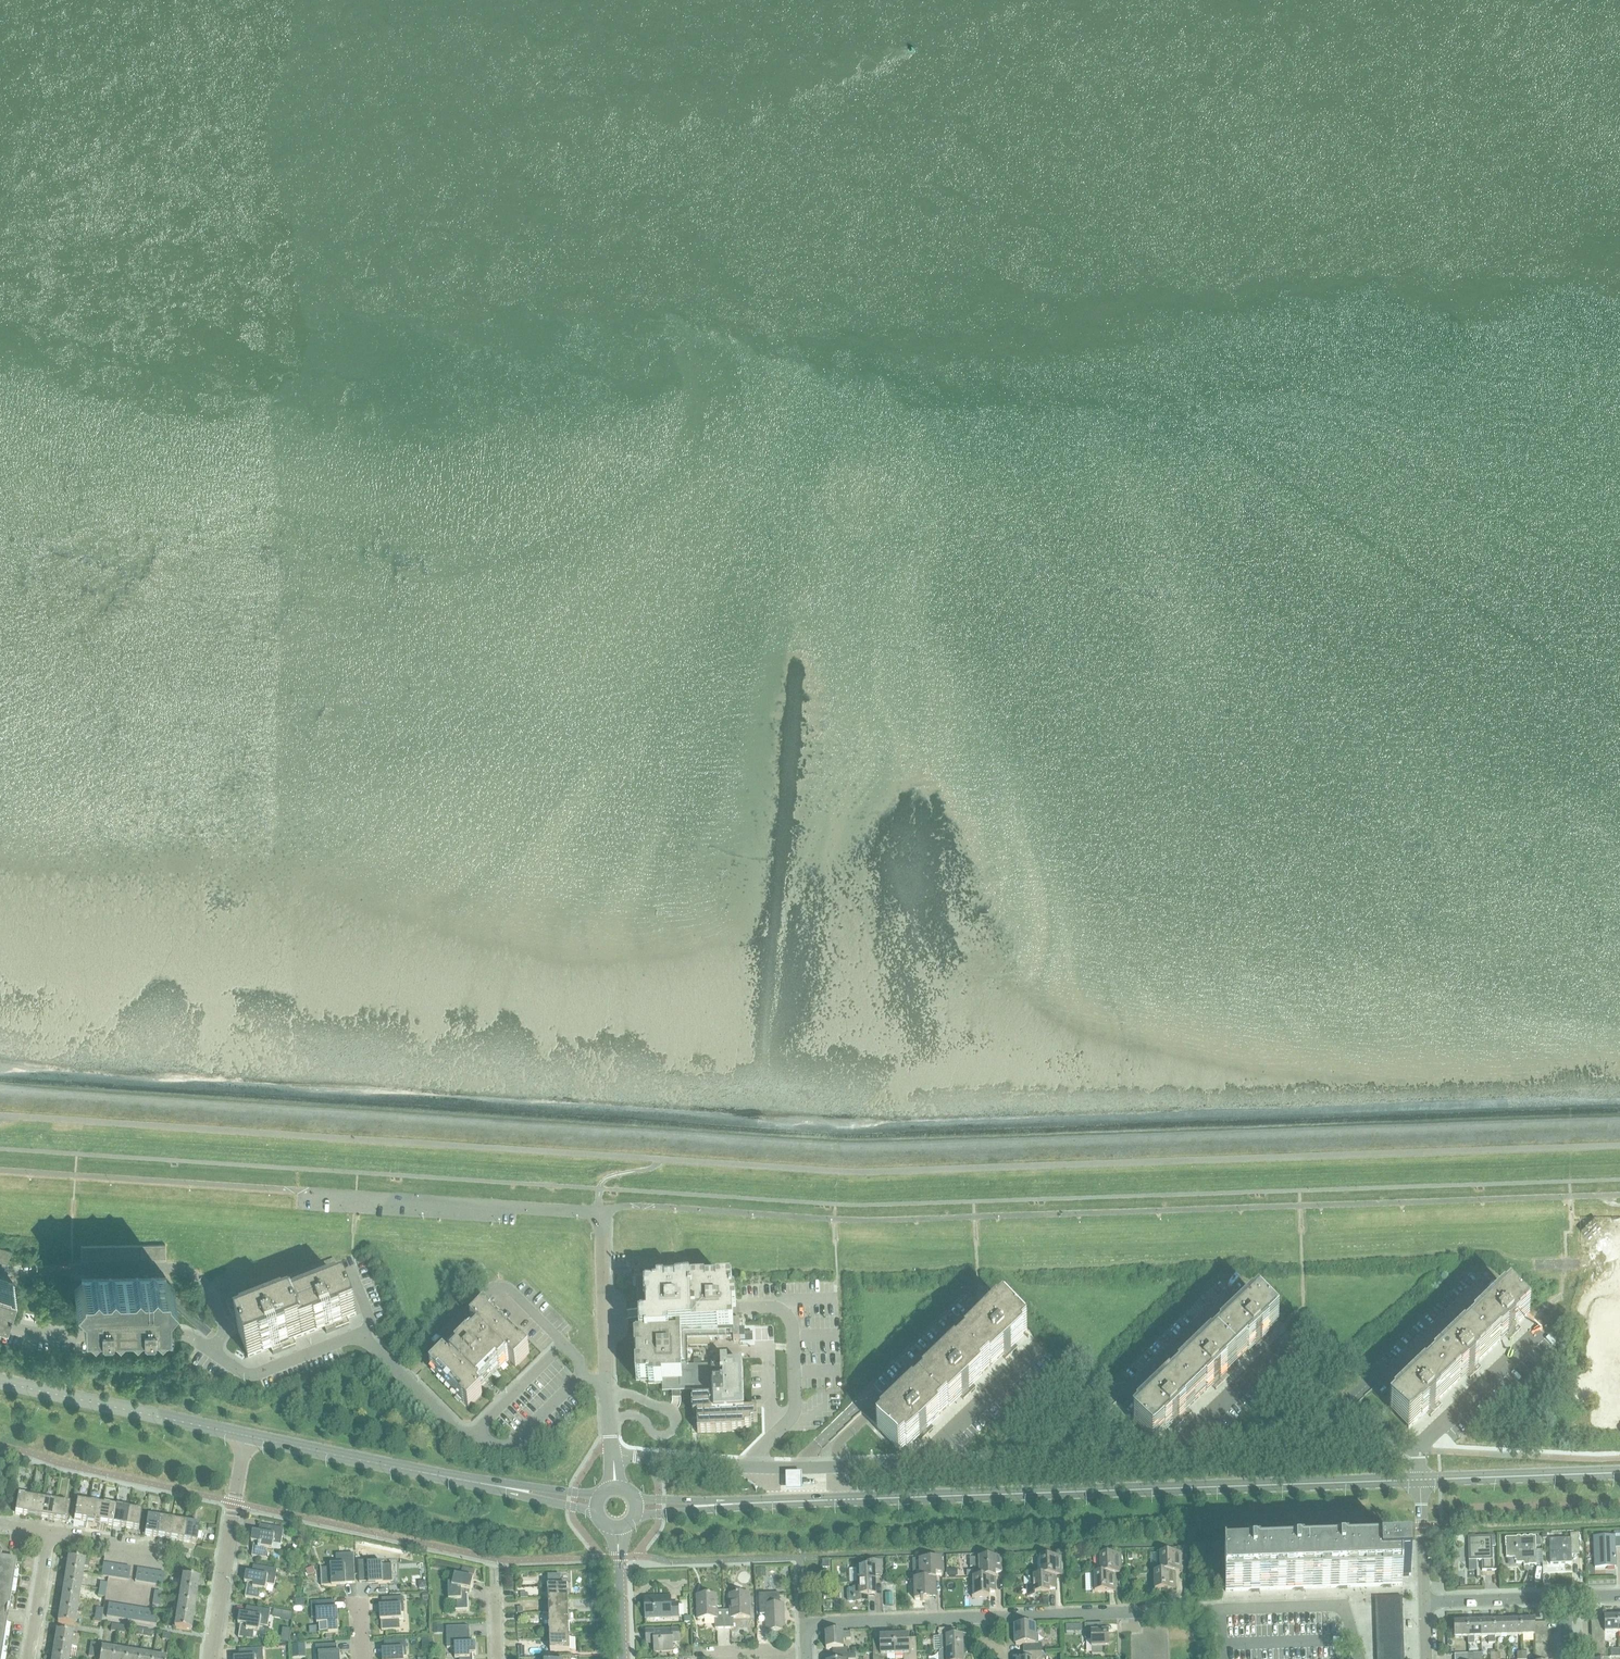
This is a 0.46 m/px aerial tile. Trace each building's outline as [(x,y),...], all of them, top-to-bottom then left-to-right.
[(5,1249),(1,1262),(7,1264),(11,1251),(5,1249)] [(334,1260),(329,1262),(334,1274),(339,1272),(334,1260)] [(329,1262),(323,1264),(328,1277),(334,1274),(329,1262)] [(323,1264),(317,1266),(322,1279),(328,1277),(323,1264)] [(317,1266),(312,1269),(317,1281),(322,1279),(317,1266)] [(312,1269),(306,1271),(311,1283),(317,1281),(312,1269)] [(306,1271),(300,1273),(305,1286),(311,1283),(306,1271)] [(300,1273),(295,1275),(300,1288),(305,1286),(300,1273)] [(295,1275),(289,1277),(294,1290),(300,1288),(295,1275)] [(170,1292),(174,1289),(166,1281),(166,1277),(81,1279),(82,1283),(74,1291),(78,1294),(76,1296),(82,1302),(82,1318),(98,1318),(98,1320),(104,1326),(107,1322),(111,1326),(116,1320),(116,1317),(133,1317),(133,1320),(139,1325),(142,1322),(146,1325),(151,1319),(151,1317),(167,1316),(167,1301),(170,1297),(173,1295),(170,1292)] [(289,1277),(283,1280),(288,1292),(294,1290),(289,1277)] [(740,1331),(740,1324),(734,1324),(734,1313),(736,1313),(736,1302),(736,1298),(733,1299),(732,1288),(693,1289),(693,1288),(690,1288),(690,1289),(676,1290),(676,1278),(640,1279),(638,1281),(639,1310),(645,1310),(645,1318),(647,1319),(648,1324),(643,1325),(643,1339),(640,1339),(640,1355),(637,1355),(638,1368),(641,1368),(642,1383),(654,1382),(654,1386),(664,1385),(664,1391),(672,1391),(672,1397),(677,1396),(681,1396),(681,1390),(695,1390),(695,1398),(693,1398),(693,1414),(697,1414),(698,1426),(698,1433),(746,1431),(746,1428),(752,1427),(752,1423),(758,1423),(758,1411),(744,1412),(743,1365),(734,1365),(733,1362),(728,1362),(728,1360),(721,1360),(721,1365),(703,1366),(702,1363),(695,1363),(694,1366),(689,1366),(688,1341),(708,1340),(734,1339),(734,1342),(741,1341),(743,1341),(748,1335),(744,1331),(740,1331)] [(5,1309),(14,1283),(0,1279),(0,1307),(5,1309)] [(283,1280),(277,1282),(282,1295),(288,1292),(283,1280)] [(277,1282),(272,1284),(277,1297),(282,1295),(277,1282)] [(272,1284),(260,1289),(265,1301),(277,1297),(272,1284)] [(265,1301),(260,1289),(255,1291),(260,1303),(265,1301)] [(347,1290),(275,1318),(239,1333),(248,1358),(271,1349),(273,1355),(296,1346),(294,1340),(324,1328),(327,1334),(350,1325),(347,1319),(356,1315),(347,1290)] [(255,1291),(249,1293),(254,1306),(260,1303),(255,1291)] [(1004,1311),(984,1291),(975,1300),(968,1292),(943,1314),(851,1402),(867,1418),(879,1431),(878,1431),(900,1454),(918,1437),(922,1441),(934,1429),(930,1425),(960,1396),(965,1401),(977,1389),(972,1384),(1002,1356),(1006,1361),(1019,1348),(1014,1344),(1027,1332),(1005,1310),(1004,1311)] [(249,1293),(243,1295),(248,1308),(254,1306),(249,1293)] [(243,1295),(238,1297),(243,1310),(248,1308),(243,1295)] [(1517,1325),(1528,1314),(1510,1296),(1391,1411),(1412,1433),(1413,1432),(1409,1427),(1412,1424),(1413,1425),(1426,1412),(1431,1417),(1443,1405),(1438,1401),(1466,1374),(1470,1379),(1482,1367),(1478,1363),(1506,1336),(1510,1341),(1522,1329),(1517,1325)] [(238,1297),(232,1300),(237,1312),(243,1310),(238,1297)] [(237,1312),(232,1300),(226,1302),(231,1315),(237,1312)] [(1271,1329),(1278,1322),(1259,1303),(1134,1423),(1153,1442),(1170,1426),(1175,1430),(1192,1413),(1188,1409),(1211,1386),(1216,1390),(1234,1374),(1229,1369),(1253,1346),(1258,1350),(1275,1333),(1271,1329)] [(516,1367),(530,1354),(522,1346),(520,1348),(491,1319),(493,1317),(485,1309),(471,1323),(481,1332),(471,1342),(468,1340),(456,1352),(458,1354),(450,1362),(444,1356),(431,1370),(469,1408),(482,1394),(478,1390),(509,1360),(516,1367)] [(801,1474),(785,1474),(785,1492),(801,1492),(801,1474)] [(15,1514),(28,1516),(31,1497),(18,1495),(15,1514)] [(28,1516),(41,1518),(44,1499),(31,1497),(28,1516)] [(41,1518),(54,1520),(57,1501),(44,1499),(41,1518)] [(74,1519),(87,1521),(90,1502),(77,1499),(74,1519)] [(57,1501),(54,1520),(67,1522),(70,1503),(57,1501)] [(87,1521),(100,1523),(103,1504),(90,1502),(87,1521)] [(100,1523),(113,1525),(116,1506),(103,1504),(100,1523)] [(113,1525),(126,1527),(129,1508),(116,1506),(113,1525)] [(129,1508),(126,1527),(139,1529),(142,1510),(129,1508)] [(145,1535),(158,1537),(161,1518),(148,1516),(145,1535)] [(158,1537),(170,1539),(174,1520),(161,1518),(158,1537)] [(170,1539),(183,1541),(186,1522),(174,1520),(170,1539)] [(186,1522),(183,1541),(197,1543),(200,1524),(186,1522)] [(253,1532),(252,1543),(254,1544),(252,1557),(266,1559),(267,1550),(273,1550),(274,1544),(281,1545),(284,1529),(275,1528),(260,1525),(259,1533),(253,1532)] [(1619,1548),(1619,1533),(1615,1533),(1615,1537),(1596,1538),(1597,1568),(1617,1567),(1616,1548),(1619,1548)] [(1573,1551),(1581,1551),(1580,1535),(1571,1535),(1572,1540),(1551,1540),(1552,1564),(1573,1564),(1573,1551)] [(1483,1562),(1484,1572),(1495,1571),(1494,1559),(1493,1560),(1493,1548),(1496,1547),(1496,1538),(1492,1538),(1492,1537),(1469,1538),(1470,1563),(1483,1562)] [(1529,1563),(1529,1566),(1537,1565),(1536,1537),(1507,1538),(1507,1558),(1516,1558),(1517,1564),(1529,1563)] [(7,1622),(5,1622),(7,1608),(9,1609),(16,1563),(8,1562),(10,1554),(1,1542),(0,1542),(0,1658),(1,1658),(7,1622)] [(1159,1553),(1160,1572),(1175,1572),(1175,1571),(1181,1571),(1180,1552),(1159,1553)] [(336,1555),(337,1568),(321,1569),(322,1587),(341,1586),(341,1584),(355,1583),(354,1554),(336,1555)] [(1100,1556),(1101,1574),(1115,1574),(1122,1573),(1121,1555),(1100,1556)] [(61,1557),(59,1569),(78,1572),(80,1560),(61,1557)] [(973,1567),(973,1578),(996,1578),(995,1572),(1002,1572),(1001,1557),(970,1558),(970,1567),(973,1567)] [(1040,1558),(1041,1576),(1056,1576),(1062,1575),(1061,1557),(1040,1558)] [(1307,1560),(1225,1563),(1226,1592),(1403,1586),(1402,1576),(1411,1575),(1410,1560),(1401,1560),(1401,1557),(1307,1560)] [(920,1560),(913,1560),(914,1580),(920,1580),(936,1580),(936,1574),(942,1574),(941,1568),(941,1559),(920,1560)] [(374,1582),(374,1584),(393,1583),(392,1565),(376,1566),(376,1561),(358,1562),(360,1583),(374,1582)] [(859,1569),(860,1582),(875,1582),(875,1577),(881,1576),(881,1563),(865,1563),(866,1569),(859,1569)] [(130,1568),(110,1565),(108,1578),(128,1581),(130,1568)] [(277,1570),(275,1570),(254,1566),(252,1574),(247,1573),(245,1584),(248,1584),(245,1598),(259,1600),(261,1590),(266,1591),(267,1585),(275,1586),(277,1570)] [(462,1573),(474,1576),(475,1570),(463,1567),(462,1573)] [(59,1569),(58,1581),(76,1584),(78,1572),(59,1569)] [(155,1586),(156,1586),(158,1572),(138,1569),(135,1583),(155,1586)] [(1175,1572),(1160,1572),(1153,1572),(1154,1591),(1175,1590),(1175,1572)] [(1115,1574),(1101,1574),(1094,1574),(1095,1592),(1116,1592),(1115,1574)] [(449,1601),(457,1601),(457,1611),(469,1611),(468,1592),(471,1592),(474,1580),(455,1576),(453,1585),(448,1585),(449,1601)] [(1056,1576),(1041,1576),(1031,1577),(1031,1587),(1027,1587),(1028,1598),(1036,1598),(1035,1594),(1050,1594),(1050,1589),(1056,1589),(1056,1576)] [(186,1577),(184,1589),(202,1592),(204,1580),(186,1577)] [(996,1578),(973,1578),(974,1598),(990,1597),(989,1592),(996,1592),(996,1578)] [(936,1580),(920,1580),(914,1580),(914,1600),(937,1599),(936,1580)] [(58,1581),(56,1592),(74,1595),(76,1584),(58,1581)] [(875,1582),(860,1582),(860,1588),(854,1588),(854,1589),(849,1589),(848,1591),(848,1601),(850,1602),(855,1602),(855,1603),(868,1602),(868,1596),(876,1596),(875,1582)] [(548,1587),(549,1600),(568,1599),(568,1586),(548,1587)] [(184,1589),(182,1601),(200,1603),(202,1592),(184,1589)] [(56,1592),(54,1604),(72,1607),(74,1595),(56,1592)] [(766,1615),(767,1632),(785,1631),(784,1604),(781,1604),(780,1593),(759,1594),(760,1615),(766,1615)] [(885,1593),(886,1606),(893,1606),(893,1593),(885,1593)] [(731,1611),(724,1611),(725,1629),(734,1628),(733,1619),(750,1618),(750,1609),(748,1609),(747,1595),(730,1596),(731,1611)] [(725,1629),(724,1611),(717,1611),(716,1596),(699,1597),(700,1610),(698,1611),(699,1620),(715,1619),(715,1629),(725,1629)] [(399,1614),(404,1614),(403,1598),(382,1599),(383,1612),(381,1612),(382,1632),(400,1630),(399,1614)] [(662,1616),(662,1618),(679,1618),(679,1603),(672,1604),(671,1598),(645,1599),(646,1617),(662,1616)] [(549,1600),(549,1613),(568,1612),(568,1599),(549,1600)] [(182,1601),(180,1612),(199,1615),(200,1603),(182,1601)] [(312,1619),(319,1619),(320,1635),(338,1634),(337,1615),(335,1615),(335,1601),(311,1603),(312,1619)] [(54,1604),(52,1615),(70,1618),(72,1607),(54,1604)] [(107,1617),(149,1624),(150,1617),(151,1615),(151,1611),(109,1605),(107,1617)] [(238,1625),(241,1625),(239,1639),(253,1641),(254,1631),(259,1632),(260,1626),(268,1627),(271,1611),(247,1607),(246,1615),(240,1614),(238,1625)] [(180,1612),(178,1624),(197,1627),(199,1615),(180,1612)] [(549,1613),(550,1626),(569,1625),(568,1612),(549,1613)] [(52,1615),(50,1627),(68,1630),(70,1618),(52,1615)] [(1604,1627),(1605,1633),(1618,1633),(1618,1617),(1604,1617),(1604,1621),(1604,1627)] [(1495,1637),(1508,1637),(1508,1620),(1494,1621),(1495,1637)] [(1508,1637),(1521,1636),(1521,1620),(1508,1620),(1508,1637)] [(1535,1636),(1535,1629),(1535,1623),(1535,1620),(1521,1620),(1521,1636),(1535,1636)] [(1475,1638),(1482,1638),(1481,1621),(1468,1622),(1469,1638),(1469,1645),(1475,1644),(1475,1638)] [(1495,1637),(1494,1621),(1481,1621),(1482,1638),(1489,1637),(1489,1644),(1495,1644),(1495,1637)] [(1403,1622),(1389,1622),(1390,1629),(1390,1635),(1403,1635),(1403,1622)] [(1454,1639),(1469,1638),(1468,1622),(1454,1622),(1454,1639)] [(178,1624),(176,1636),(195,1639),(197,1627),(178,1624)] [(1092,1639),(1092,1648),(1092,1655),(1103,1655),(1103,1648),(1109,1648),(1109,1632),(1101,1632),(1101,1624),(1085,1625),(1086,1640),(1092,1639)] [(550,1626),(550,1639),(569,1638),(569,1625),(550,1626)] [(50,1627),(48,1639),(66,1642),(68,1630),(50,1627)] [(455,1648),(455,1658),(474,1658),(473,1655),(476,1655),(476,1644),(470,1644),(470,1627),(446,1627),(447,1649),(455,1648)] [(1025,1653),(1025,1654),(1043,1653),(1043,1644),(1039,1644),(1039,1636),(1036,1636),(1035,1627),(1016,1627),(1016,1646),(1023,1646),(1024,1653),(1025,1653)] [(954,1629),(939,1630),(939,1638),(941,1638),(942,1651),(947,1651),(964,1650),(963,1637),(955,1637),(954,1629)] [(673,1644),(680,1644),(679,1630),(672,1630),(672,1631),(655,1632),(655,1631),(647,1631),(647,1645),(655,1644),(655,1652),(673,1652),(673,1644)] [(833,1649),(833,1655),(849,1655),(849,1648),(844,1648),(844,1640),(851,1639),(851,1633),(826,1634),(826,1649),(833,1649)] [(895,1636),(880,1637),(880,1645),(873,1645),(874,1658),(887,1658),(887,1656),(896,1656),(895,1636)] [(895,1636),(896,1656),(904,1656),(904,1658),(917,1658),(917,1643),(909,1644),(909,1636),(895,1636)] [(430,1638),(422,1638),(423,1648),(430,1648),(430,1638)] [(569,1638),(550,1639),(551,1652),(570,1652),(569,1638)] [(383,1658),(402,1658),(407,1657),(406,1641),(384,1642),(385,1656),(383,1656),(383,1658)] [(140,1648),(144,1658),(160,1658),(155,1643),(140,1648)] [(291,1646),(292,1658),(305,1658),(304,1645),(291,1646)] [(340,1658),(338,1658),(337,1645),(316,1646),(316,1658),(340,1658)] [(127,1652),(129,1658),(144,1658),(140,1648),(127,1652)] [(263,1649),(239,1650),(240,1658),(234,1658),(264,1658),(263,1649)] [(940,1651),(940,1658),(964,1658),(964,1650),(947,1651),(942,1651),(940,1651)]
